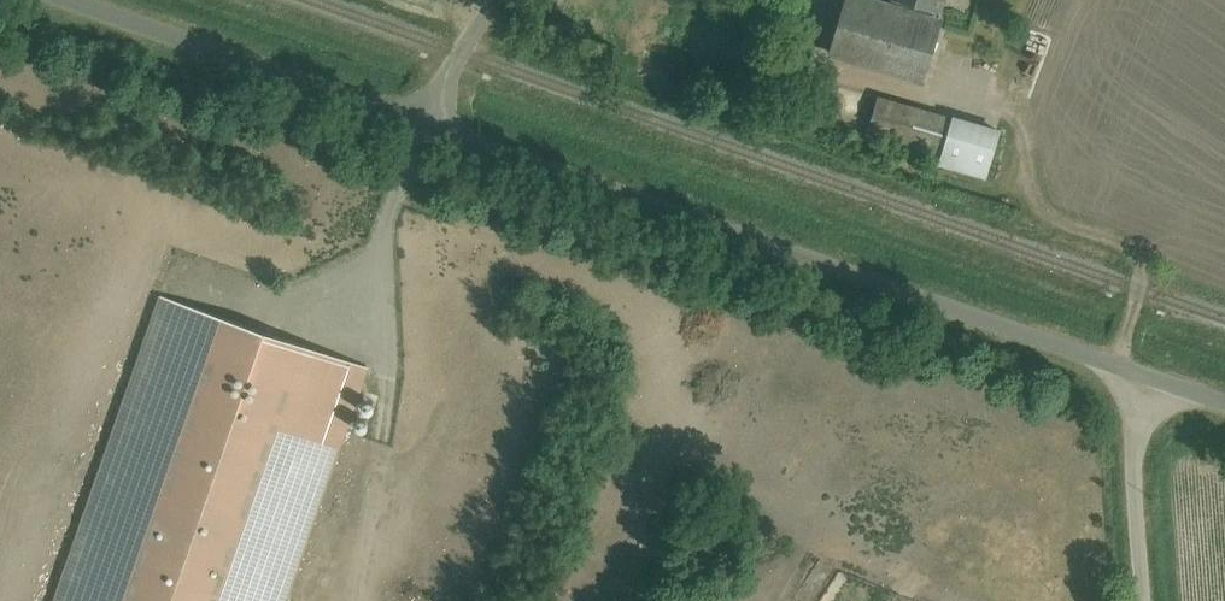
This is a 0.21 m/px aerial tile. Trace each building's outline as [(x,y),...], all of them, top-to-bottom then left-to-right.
[(832,53),(924,81),(948,0),(849,0),(832,53)] [(1005,132),(880,94),(871,123),(945,146),(939,166),(990,181),(1005,132)] [(362,371),(158,297),(47,600),(278,600),(362,371)]
